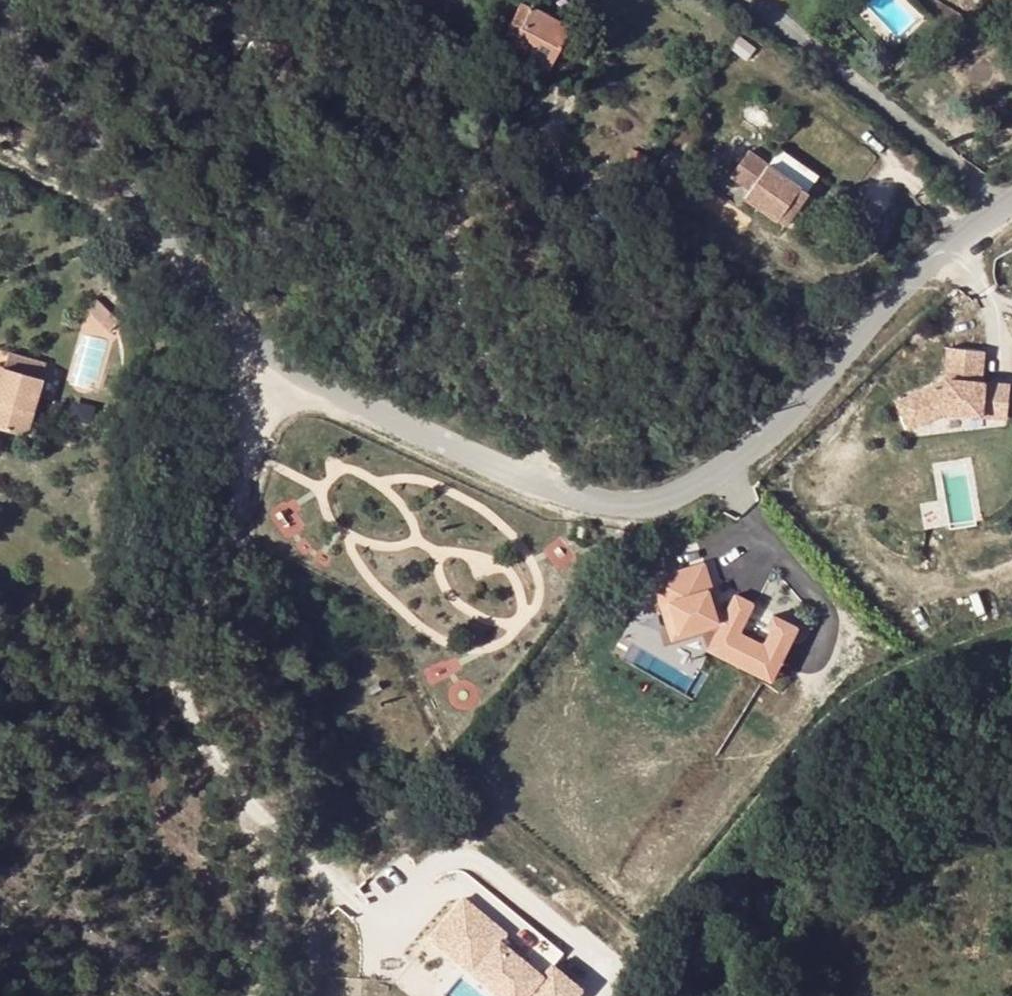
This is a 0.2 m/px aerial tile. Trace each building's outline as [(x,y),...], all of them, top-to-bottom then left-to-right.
[(530,11),(533,7),(522,1),(520,5),(530,11)] [(530,11),(520,5),(512,20),(522,25),(512,46),(549,65),(570,25),(533,7),(530,11)] [(745,197),(786,225),(808,191),(747,151),(731,176),(750,189),(745,197)] [(83,306),(101,323),(111,312),(94,295),(83,306)] [(973,341),(941,341),(941,377),(934,377),(894,396),(906,422),(941,405),(1003,405),(1003,372),(973,372),(973,341)] [(4,367),(0,381),(0,426),(27,435),(44,379),(42,378),(46,361),(12,352),(7,368),(4,367)] [(578,527),(575,538),(582,540),(585,528),(578,527)] [(702,560),(649,579),(671,640),(716,624),(719,626),(708,650),(774,681),(800,626),(773,613),(765,629),(770,631),(764,643),(741,632),(755,603),(735,593),(726,611),(715,606),(708,588),(711,587),(702,560)] [(506,995),(581,995),(592,984),(558,955),(551,964),(467,892),(432,933),(506,995)]
